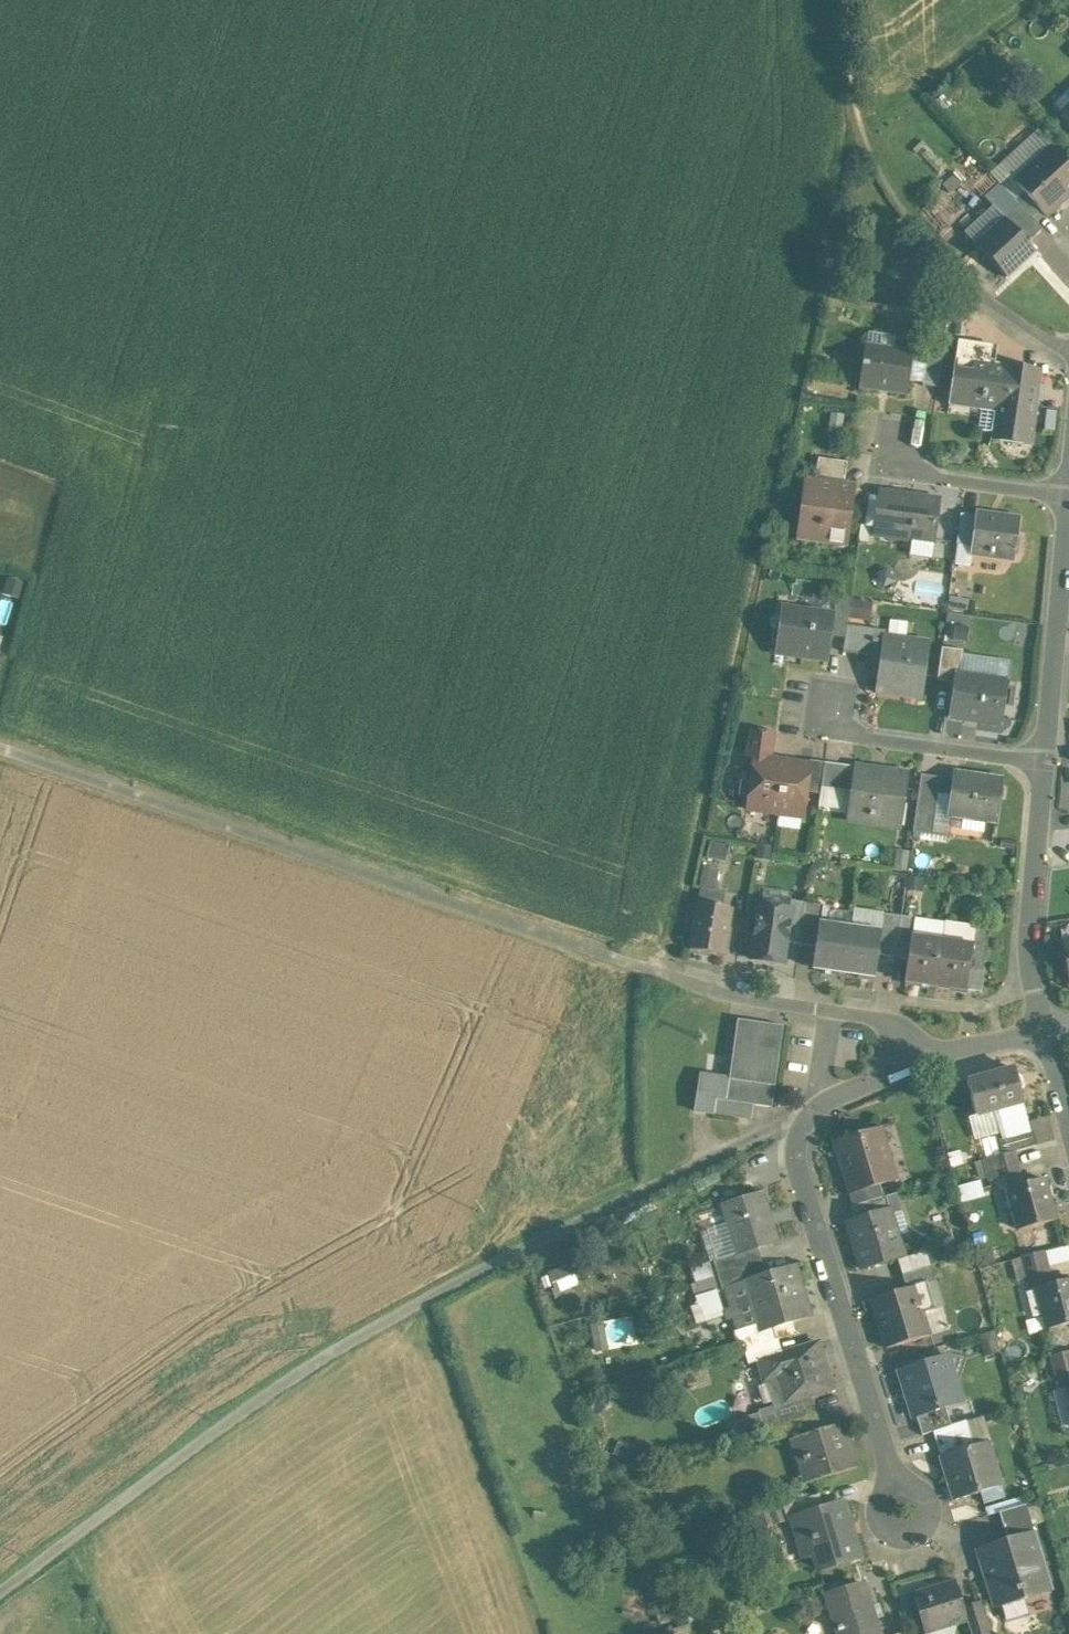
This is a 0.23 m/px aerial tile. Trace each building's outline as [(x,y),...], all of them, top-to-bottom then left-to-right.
[(1015,181),(1024,191),(1041,209),(1047,215),(1068,195),(1068,164),(1065,160),(1053,147),(1015,181)] [(1041,209),(1024,191),(1015,200),(1021,206),(1032,218),(1041,209)] [(1032,218),(1021,206),(1007,219),(1028,242),(1042,229),(1032,218)] [(1007,219),(978,246),(1006,277),(1035,250),(1028,242),(1007,219)] [(914,340),(867,333),(866,346),(865,346),(859,386),(908,393),(913,353),(912,353),(914,340)] [(993,345),(958,340),(955,362),(990,367),(993,345)] [(942,357),(927,355),(922,386),(938,388),(942,357)] [(990,367),(955,362),(949,405),(951,406),(952,399),(983,404),(985,404),(986,398),(1001,400),(996,432),(992,432),(992,434),(1029,439),(1038,373),(990,367)] [(1001,400),(986,398),(985,404),(983,404),(979,430),(992,432),(996,432),(1001,400)] [(847,462),(819,459),(816,483),(843,486),(847,462)] [(816,483),(811,482),(805,524),(818,525),(816,541),(845,545),(852,488),(843,486),(816,483)] [(941,500),(879,491),(874,526),(873,534),(935,542),(941,500)] [(878,496),(865,494),(861,525),(874,526),(878,496)] [(978,516),(961,514),(957,544),(974,547),(978,516)] [(1018,519),(978,514),(978,516),(974,547),(973,553),(1013,559),(1018,519)] [(973,553),(974,547),(957,544),(954,564),(971,567),(973,553)] [(847,625),(862,627),(868,628),(872,603),(850,600),(849,612),(847,625)] [(833,615),(788,608),(782,653),(828,660),(831,636),(834,615),(833,615)] [(834,610),(833,615),(834,615),(831,636),(845,638),(847,625),(849,612),(834,610)] [(862,627),(847,625),(845,638),(843,652),(858,654),(862,627)] [(929,643),(885,637),(886,631),(868,628),(862,627),(858,654),(880,657),(876,691),(922,698),(929,643)] [(963,650),(942,647),(938,680),(955,682),(956,673),(959,674),(963,650)] [(959,674),(956,673),(955,682),(950,717),(1001,724),(1007,680),(959,674)] [(775,733),(751,730),(744,760),(753,762),(754,757),(771,759),(775,733)] [(771,759),(754,757),(753,762),(747,809),(779,813),(786,761),(771,759)] [(824,762),(810,760),(809,765),(811,765),(808,787),(821,789),(824,762)] [(809,765),(786,761),(779,813),(803,817),(808,787),(811,765),(809,765)] [(852,794),(856,770),(850,770),(851,766),(824,762),(821,789),(852,794)] [(883,773),(856,769),(856,770),(852,794),(850,811),(849,816),(869,819),(869,823),(900,827),(907,774),(883,771),(883,773)] [(1003,781),(954,774),(949,814),(997,820),(1003,781)] [(941,777),(921,775),(917,801),(937,804),(941,777)] [(850,811),(852,794),(821,789),(818,806),(850,811)] [(937,804),(917,801),(913,831),(933,834),(937,804)] [(893,866),(904,868),(907,850),(896,848),(893,866)] [(805,903),(791,901),(790,909),(791,909),(786,942),(800,944),(805,903)] [(732,908),(698,903),(690,950),(724,955),(732,908)] [(824,905),(805,903),(800,944),(817,947),(820,924),(821,924),(824,905)] [(790,909),(760,905),(756,937),(754,936),(751,959),(783,964),(786,942),(791,909),(790,909)] [(879,933),(882,913),(853,909),(850,929),(879,933)] [(881,933),(878,955),(896,957),(901,916),(882,913),(879,933),(881,933)] [(901,916),(896,957),(908,959),(911,937),(913,937),(916,918),(901,916)] [(942,942),(945,922),(916,918),(913,937),(942,942)] [(972,946),(975,926),(945,922),(942,942),(972,946)] [(821,924),(820,924),(817,947),(814,968),(844,972),(850,929),(821,924)] [(975,926),(972,946),(973,946),(967,990),(981,992),(985,969),(983,968),(989,928),(975,926)] [(879,933),(850,929),(844,972),(875,977),(878,955),(881,933),(879,933)] [(913,937),(911,937),(908,959),(905,981),(936,985),(942,942),(913,937)] [(972,946),(942,942),(936,985),(967,990),(973,946),(972,946)] [(784,1026),(738,1019),(729,1078),(775,1084),(784,1026)] [(1015,1069),(967,1082),(976,1115),(969,1117),(976,1140),(1000,1133),(1002,1138),(1030,1131),(1028,1122),(1023,1103),(1024,1103),(1015,1069)] [(729,1079),(700,1074),(695,1111),(748,1118),(750,1104),(726,1101),(729,1079)] [(775,1084),(729,1078),(729,1079),(726,1101),(750,1104),(772,1107),(775,1084)] [(1048,1116),(1028,1122),(1030,1131),(1032,1130),(1036,1145),(1055,1140),(1048,1116)] [(879,1129),(837,1142),(851,1190),(852,1193),(880,1184),(895,1180),(879,1129)] [(1030,1131),(1002,1138),(1006,1153),(1014,1151),(1036,1145),(1032,1130),(1030,1131)] [(998,1179),(1020,1173),(1014,1151),(1006,1153),(984,1159),(990,1181),(998,1179)] [(1001,1190),(1008,1188),(1023,1184),(1020,1173),(998,1179),(1001,1190)] [(961,1199),(983,1195),(981,1179),(959,1182),(961,1199)] [(1023,1184),(1008,1188),(1019,1230),(1055,1220),(1049,1198),(1044,1180),(1044,1179),(1023,1184)] [(880,1184),(852,1193),(851,1190),(848,1191),(853,1206),(884,1197),(880,1184)] [(762,1193),(723,1205),(737,1254),(738,1254),(758,1248),(777,1242),(762,1193)] [(884,1197),(853,1206),(857,1219),(888,1209),(884,1197)] [(857,1219),(847,1222),(862,1269),(904,1256),(889,1209),(888,1209),(857,1219)] [(1025,1247),(1049,1240),(1046,1228),(1022,1235),(1025,1247)] [(758,1248),(738,1254),(737,1254),(713,1261),(717,1276),(762,1262),(758,1248)] [(926,1251),(898,1260),(902,1274),(931,1266),(931,1265),(926,1251)] [(1044,1251),(1022,1256),(1027,1278),(1049,1272),(1044,1251)] [(569,1261),(548,1270),(556,1290),(577,1282),(569,1261)] [(762,1262),(717,1276),(722,1289),(727,1288),(744,1282),(744,1281),(766,1275),(762,1262)] [(902,1274),(907,1289),(927,1282),(927,1284),(935,1281),(931,1265),(931,1266),(902,1274)] [(766,1275),(744,1281),(744,1282),(727,1288),(739,1330),(754,1326),(756,1331),(759,1330),(759,1332),(774,1327),(810,1316),(795,1266),(766,1275)] [(1049,1272),(1027,1278),(1031,1290),(1037,1288),(1052,1284),(1049,1272)] [(1037,1288),(1048,1330),(1068,1324),(1068,1280),(1052,1284),(1037,1288)] [(907,1289),(871,1300),(887,1349),(929,1335),(922,1313),(935,1309),(927,1284),(927,1282),(907,1289)] [(633,1317),(606,1322),(612,1348),(639,1343),(633,1317)] [(774,1327),(759,1332),(759,1330),(756,1331),(754,1326),(739,1330),(734,1332),(740,1352),(744,1351),(778,1340),(774,1327)] [(778,1340),(744,1351),(748,1365),(759,1361),(758,1360),(782,1353),(778,1340)] [(782,1353),(758,1360),(759,1361),(772,1406),(773,1408),(807,1397),(832,1390),(817,1342),(782,1353)] [(1057,1377),(1068,1374),(1068,1351),(1051,1356),(1057,1377)] [(946,1359),(903,1372),(916,1414),(945,1405),(959,1401),(946,1359)] [(1057,1377),(1060,1389),(1067,1388),(1068,1387),(1068,1374),(1057,1377)] [(807,1397),(773,1408),(772,1406),(758,1411),(763,1428),(812,1413),(807,1397)] [(945,1405),(916,1414),(922,1435),(933,1431),(951,1426),(945,1405)] [(812,1413),(763,1428),(768,1442),(791,1435),(793,1440),(818,1432),(812,1413)] [(951,1426),(933,1431),(940,1456),(974,1446),(967,1421),(951,1426)] [(818,1432),(793,1440),(800,1462),(811,1459),(817,1479),(856,1468),(848,1442),(840,1444),(835,1426),(818,1432)] [(974,1446),(940,1456),(954,1500),(980,1492),(984,1504),(1005,1498),(988,1442),(974,1446)] [(819,1494),(782,1505),(787,1521),(794,1519),(793,1518),(823,1509),(819,1494)] [(823,1509),(793,1518),(794,1519),(801,1542),(811,1539),(820,1570),(859,1558),(848,1525),(851,1524),(844,1502),(823,1509)] [(1025,1505),(999,1513),(1007,1540),(1030,1533),(1030,1534),(1034,1533),(1025,1505)] [(1007,1540),(977,1550),(985,1576),(989,1575),(999,1608),(1025,1600),(1025,1599),(1023,1591),(1049,1583),(1043,1563),(1039,1564),(1030,1534),(1030,1533),(1007,1540)] [(911,1593),(924,1633),(931,1633),(968,1623),(968,1622),(963,1607),(954,1579),(911,1593)] [(826,1596),(838,1633),(880,1633),(864,1584),(826,1596)] [(963,1607),(968,1622),(968,1623),(971,1633),(990,1633),(980,1602),(963,1607)]
